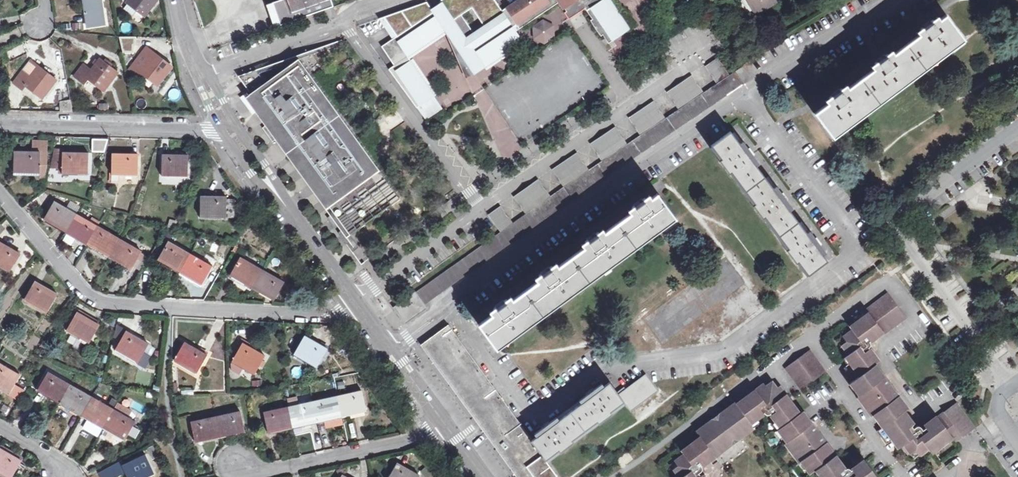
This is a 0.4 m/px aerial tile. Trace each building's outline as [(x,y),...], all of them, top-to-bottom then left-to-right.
[(103,0),(84,0),(88,27),(106,24),(103,0)] [(130,4),(138,10),(146,16),(159,0),(131,0),(129,3),(130,4)] [(273,3),(281,25),(334,7),(332,0),(281,0),(273,3)] [(426,120),(443,109),(434,96),(435,96),(408,56),(441,34),(463,67),(468,63),(473,70),(482,64),(484,68),(523,42),(510,23),(514,21),(506,8),(502,11),(495,0),(441,0),(440,1),(442,4),(432,10),(427,2),(387,16),(399,35),(395,37),(384,45),(397,64),(391,67),(418,107),(426,120)] [(506,8),(514,21),(517,25),(520,29),(560,2),(567,12),(575,6),(579,12),(585,9),(592,19),(590,20),(595,28),(601,36),(603,35),(605,39),(609,36),(613,41),(629,30),(608,0),(518,0),(506,8)] [(757,12),(775,3),(773,0),(751,0),(757,12)] [(135,15),(138,10),(130,4),(126,9),(135,15)] [(575,6),(567,12),(571,18),(579,12),(575,6)] [(894,53),(892,50),(886,54),(888,57),(879,63),(877,61),(871,65),(874,69),(848,87),(846,84),(840,89),(841,91),(833,97),(832,95),(825,99),(828,103),(816,112),(832,134),(962,37),(946,15),(939,19),(937,16),(931,21),(933,23),(924,29),(923,27),(918,31),(920,34),(894,53)] [(399,35),(387,16),(382,17),(395,37),(399,35)] [(347,237),(350,235),(348,232),(355,227),(354,225),(360,220),(361,222),(371,215),(370,213),(377,208),(379,210),(388,203),(386,202),(390,199),(394,203),(400,199),(301,58),(317,48),(343,36),(340,32),(280,58),(287,68),(282,72),(265,83),(256,70),(239,76),(247,87),(249,86),(252,91),(248,94),(269,123),(262,127),(272,142),(279,137),(315,186),(309,191),(322,210),(329,205),(334,212),(327,217),(333,225),(338,221),(344,228),(342,230),(347,237)] [(173,68),(170,65),(158,57),(155,54),(147,64),(140,58),(131,70),(140,77),(143,73),(159,86),(173,68)] [(161,54),(158,57),(170,65),(172,63),(161,54)] [(100,58),(92,69),(84,64),(75,76),(86,83),(89,79),(105,90),(118,72),(100,58)] [(275,60),(282,72),(287,68),(280,58),(275,60)] [(717,84),(729,75),(717,58),(705,66),(717,84)] [(31,75),(40,64),(33,59),(24,70),(31,75)] [(341,78),(350,71),(343,62),(334,69),(341,78)] [(58,79),(40,64),(31,75),(24,70),(16,80),(25,88),(28,84),(44,97),(58,79)] [(500,232),(416,292),(424,304),(751,77),(743,66),(729,75),(717,84),(704,93),(679,109),(665,118),(640,135),(627,144),(602,161),(589,170),(565,187),(551,197),(526,213),(513,223),(500,232)] [(141,75),(139,79),(156,91),(158,88),(141,75)] [(667,92),(679,109),(704,93),(692,75),(667,92)] [(70,99),(59,100),(60,112),(71,111),(70,99)] [(629,118),(640,135),(665,118),(653,101),(629,118)] [(590,143),(602,161),(627,144),(615,127),(590,143)] [(799,261),(809,274),(827,260),(823,254),(826,253),(810,232),(807,233),(790,210),(792,208),(776,186),(774,188),(756,165),(759,163),(743,142),(741,144),(731,131),(727,129),(657,177),(722,159),(721,160),(730,173),(732,171),(756,203),(754,204),(763,218),(765,216),(790,249),(788,250),(797,262),(799,261)] [(92,151),(105,151),(105,139),(92,139),(92,151)] [(83,172),(89,172),(90,152),(73,152),(73,149),(61,150),(61,166),(64,166),(64,174),(83,174),(83,172)] [(46,164),(47,164),(47,152),(15,151),(14,171),(27,171),(27,173),(46,173),(46,164)] [(552,169),(565,187),(589,170),(577,152),(552,169)] [(113,182),(120,182),(120,175),(139,175),(139,154),(113,154),(113,182)] [(163,174),(188,174),(188,155),(163,154),(163,174)] [(514,196),(526,213),(551,197),(538,179),(514,196)] [(605,232),(602,229),(597,233),(599,235),(589,241),(588,240),(583,243),(585,247),(558,266),(556,263),(550,267),(552,268),(543,275),(542,274),(536,277),(539,281),(513,299),(511,296),(505,300),(506,303),(498,309),(496,307),(491,310),(493,314),(480,324),(496,345),(674,215),(657,193),(651,198),(649,195),(644,199),(645,201),(636,207),(635,206),(629,209),(632,213),(605,232)] [(202,214),(227,214),(227,196),(202,196),(202,214)] [(348,232),(350,235),(394,203),(390,199),(386,202),(388,203),(379,210),(377,208),(370,213),(371,215),(361,222),(360,220),(354,225),(355,227),(348,232)] [(45,219),(68,231),(77,215),(74,213),(55,202),(45,219)] [(80,203),(74,213),(77,215),(83,203),(80,203)] [(488,215),(500,232),(513,223),(500,206),(488,215)] [(66,234),(83,244),(87,236),(92,239),(99,227),(91,223),(77,215),(68,231),(66,234)] [(92,239),(89,244),(96,247),(94,250),(109,259),(120,240),(99,227),(92,239)] [(87,236),(83,244),(88,247),(89,244),(92,239),(87,236)] [(127,243),(120,240),(109,259),(119,265),(120,262),(132,269),(133,267),(141,253),(141,252),(133,247),(134,245),(128,241),(127,243)] [(15,265),(22,254),(0,241),(0,256),(15,265)] [(159,259),(203,284),(213,266),(169,241),(159,259)] [(146,256),(141,253),(133,267),(139,270),(146,256)] [(15,265),(0,256),(0,264),(11,270),(15,265)] [(242,273),(256,281),(263,269),(241,257),(232,274),(238,278),(242,273)] [(285,281),(263,269),(256,281),(279,293),(285,281)] [(253,286),(256,281),(242,273),(238,278),(253,286)] [(36,281),(29,292),(52,305),(58,294),(36,281)] [(279,293),(256,281),(253,286),(275,299),(279,293)] [(49,311),(52,305),(29,292),(26,298),(49,311)] [(428,309),(424,304),(416,292),(394,307),(407,324),(428,309)] [(945,428),(964,415),(955,403),(936,416),(935,416),(922,425),(924,427),(921,428),(917,425),(912,428),(910,425),(912,423),(907,417),(903,411),(907,408),(893,390),(891,391),(889,389),(886,386),(889,384),(874,364),(878,362),(869,348),(870,345),(870,342),(876,337),(883,332),(885,334),(906,318),(887,294),(866,310),(865,308),(852,317),(855,321),(849,326),(851,329),(843,336),(848,343),(841,347),(847,355),(843,357),(848,364),(844,367),(854,380),(850,382),(858,394),(857,395),(872,415),(873,414),(882,427),(877,431),(886,443),(891,439),(893,438),(897,443),(899,446),(901,445),(907,454),(908,452),(914,448),(918,454),(919,455),(927,449),(928,450),(931,449),(937,444),(939,446),(951,437),(945,428)] [(68,328),(89,341),(92,335),(94,336),(100,325),(78,312),(68,328)] [(428,341),(521,468),(517,470),(522,476),(556,476),(558,476),(546,459),(532,440),(449,326),(428,341)] [(658,328),(653,331),(662,342),(666,339),(658,328)] [(118,348),(128,354),(132,349),(142,355),(149,344),(128,331),(118,348)] [(296,353),(318,365),(328,348),(305,335),(296,353)] [(428,341),(422,345),(518,476),(522,476),(517,470),(521,468),(428,341)] [(176,359),(198,372),(208,355),(185,342),(176,359)] [(234,358),(235,358),(248,366),(257,371),(266,356),(243,342),(234,358)] [(132,349),(128,354),(139,361),(142,355),(132,349)] [(784,367),(800,389),(825,371),(809,349),(784,367)] [(245,371),(248,366),(235,358),(231,363),(245,371)] [(11,391),(20,374),(0,363),(0,384),(11,391)] [(49,386),(65,396),(71,384),(49,372),(40,388),(46,391),(49,386)] [(646,374),(619,394),(624,401),(631,410),(658,390),(646,374)] [(537,436),(532,440),(546,459),(559,449),(561,451),(574,442),(572,439),(597,421),(599,423),(612,412),(611,410),(624,401),(619,394),(610,382),(604,386),(602,384),(581,400),(583,402),(559,420),(557,417),(535,433),(537,436)] [(723,413),(727,419),(726,424),(728,426),(730,426),(732,425),(741,437),(754,428),(753,426),(751,423),(756,420),(764,414),(767,415),(769,415),(775,422),(778,427),(776,429),(774,430),(789,449),(791,448),(794,452),(792,454),(807,474),(814,469),(820,476),(876,476),(862,459),(849,469),(846,468),(843,468),(823,442),(819,436),(817,438),(815,435),(813,432),(815,430),(801,411),(798,413),(794,416),(790,409),(793,407),(778,387),(776,388),(772,383),(766,387),(764,384),(751,394),(737,404),(736,403),(723,413)] [(71,384),(65,396),(62,401),(60,403),(82,415),(83,413),(92,397),(71,384)] [(49,386),(46,391),(62,401),(65,396),(49,386)] [(362,390),(337,395),(342,418),(349,416),(348,414),(360,412),(361,414),(367,412),(365,404),(362,390)] [(337,395),(313,401),(317,421),(333,418),(333,420),(342,418),(337,395)] [(114,409),(92,397),(83,413),(89,417),(93,411),(103,417),(100,422),(105,426),(114,409)] [(416,407),(409,398),(406,400),(412,409),(416,407)] [(313,401),(288,406),(291,420),(303,418),(305,423),(317,421),(313,401)] [(292,423),(291,420),(288,406),(264,411),(268,431),(286,427),(286,425),(292,423)] [(798,413),(793,407),(790,409),(794,416),(798,413)] [(136,421),(114,409),(105,426),(104,427),(114,433),(115,433),(120,436),(119,436),(125,440),(136,421)] [(240,410),(216,416),(218,428),(224,427),(225,433),(244,429),(240,410)] [(93,411),(89,417),(100,422),(103,417),(93,411)] [(734,442),(741,437),(732,425),(730,426),(728,426),(726,424),(727,419),(723,413),(716,418),(709,423),(713,429),(715,428),(717,428),(719,430),(720,432),(720,434),(718,435),(727,447),(734,442)] [(945,428),(951,437),(954,441),(973,427),(964,415),(945,428)] [(220,434),(218,428),(216,416),(198,420),(197,417),(190,419),(196,442),(202,441),(202,440),(212,438),(212,436),(220,434)] [(291,420),(292,423),(293,426),(305,423),(303,418),(291,420)] [(709,423),(696,432),(700,438),(703,441),(696,446),(694,442),(681,452),(683,453),(674,460),(679,467),(673,471),(677,476),(703,476),(701,475),(699,476),(697,473),(701,470),(701,466),(709,460),(715,456),(727,447),(718,435),(720,434),(720,432),(719,430),(717,428),(715,428),(713,429),(709,423)] [(700,438),(694,442),(696,446),(703,441),(700,438)] [(154,458),(158,456),(154,446),(149,448),(154,458)] [(13,476),(22,460),(0,447),(0,469),(13,476)] [(918,454),(914,448),(908,452),(912,458),(918,454)] [(154,470),(146,454),(122,465),(128,476),(140,476),(154,470)] [(390,476),(419,476),(420,475),(397,462),(391,474),(390,476)]
